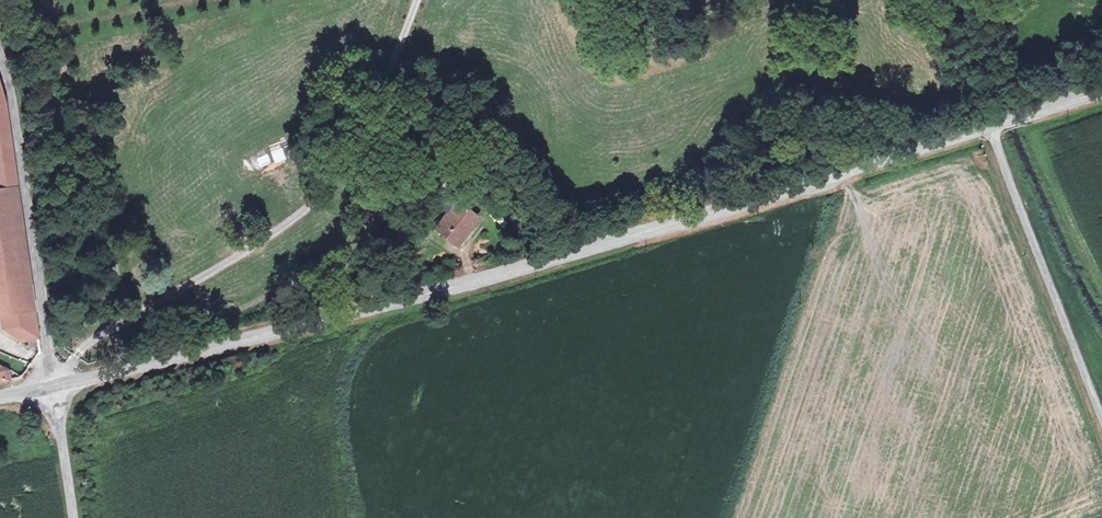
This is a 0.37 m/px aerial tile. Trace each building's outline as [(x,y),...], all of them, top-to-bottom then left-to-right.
[(38,311),(7,100),(0,79),(0,141),(6,183),(7,189),(0,190),(0,315),(3,315),(38,311)] [(467,203),(444,188),(439,198),(454,208),(441,228),(463,242),(483,214),(467,203)] [(507,215),(514,211),(508,201),(500,206),(506,216),(507,215)] [(514,211),(507,215),(515,227),(522,223),(514,211)] [(38,311),(3,315),(24,341),(41,338),(38,311)] [(9,379),(6,368),(0,364),(0,380),(9,379)]
